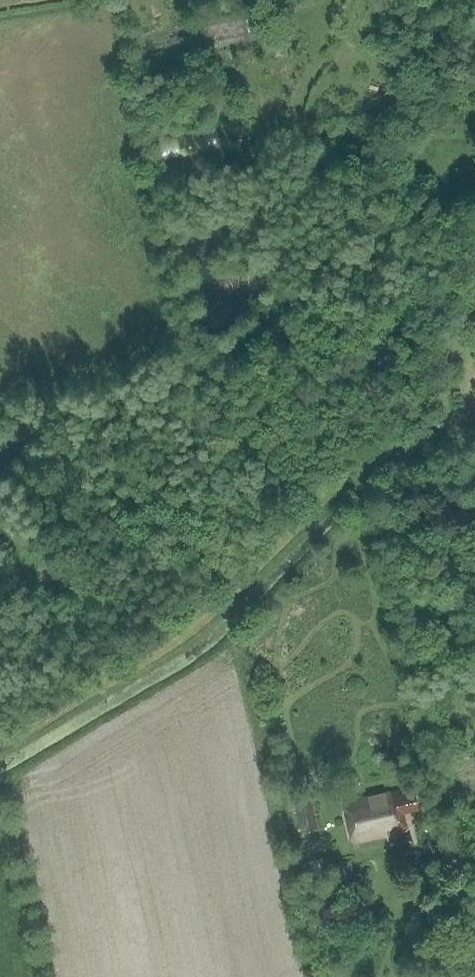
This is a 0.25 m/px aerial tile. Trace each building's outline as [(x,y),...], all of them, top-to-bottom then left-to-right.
[(220,149),(218,129),(160,133),(162,153),(220,149)] [(399,792),(347,804),(356,841),(387,834),(386,830),(395,828),(396,832),(409,829),(405,813),(419,810),(415,793),(400,796),(399,792)] [(309,793),(294,797),(293,794),(287,795),(290,809),(296,808),(301,832),(318,828),(309,793)] [(399,845),(410,842),(409,833),(397,836),(399,845)]
